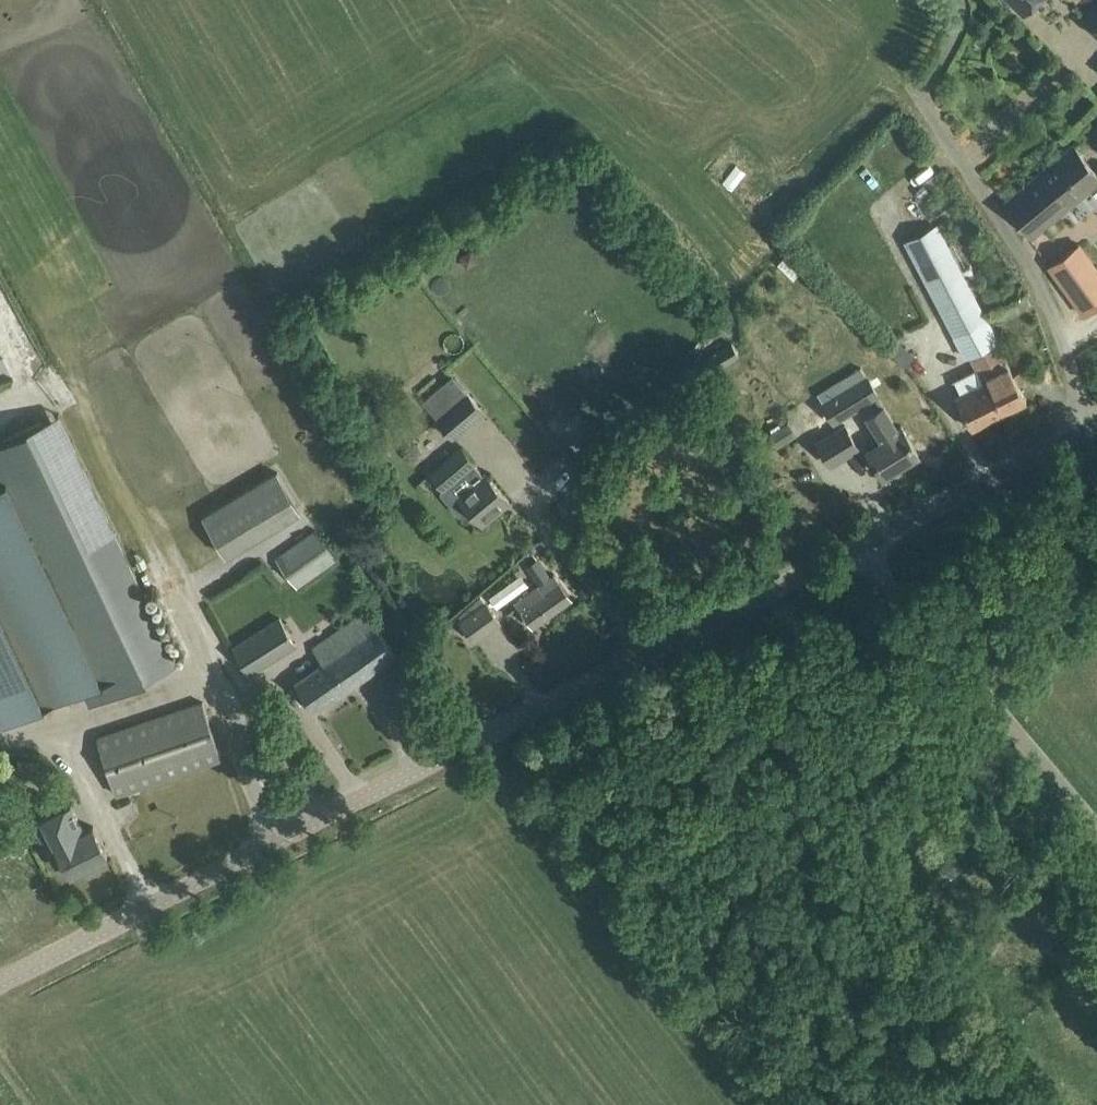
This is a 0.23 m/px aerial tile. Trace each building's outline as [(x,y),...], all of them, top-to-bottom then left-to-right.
[(1024,11),(1035,0),(1012,0),(1024,11)] [(1084,18),(1096,31),(1096,5),(1084,18)] [(1032,236),(1096,183),(1096,172),(1074,144),(1004,201),(1032,236)] [(928,191),(923,184),(916,190),(921,196),(928,191)] [(664,214),(655,221),(663,230),(672,222),(664,214)] [(967,357),(970,356),(997,342),(936,225),(906,240),(967,357)] [(1058,277),(1085,314),(1096,305),(1096,268),(1079,243),(1049,264),(1058,277)] [(731,340),(708,354),(716,368),(739,354),(731,340)] [(970,356),(977,371),(986,367),(1006,410),(1026,400),(1017,382),(1024,379),(1019,370),(1013,373),(1007,361),(1006,361),(997,342),(970,356)] [(817,393),(823,402),(835,421),(860,405),(884,444),(870,452),(884,475),(919,454),(905,431),(899,435),(882,407),(858,367),(817,393)] [(986,367),(977,371),(983,382),(956,396),(972,427),(1006,410),(986,367)] [(436,418),(453,439),(485,412),(453,377),(428,398),(441,413),(436,418)] [(368,401),(357,407),(365,422),(376,416),(368,401)] [(91,703),(180,661),(61,413),(0,442),(0,718),(2,722),(82,685),(91,703)] [(797,435),(789,420),(770,432),(778,446),(797,435)] [(818,441),(831,463),(858,447),(845,425),(818,441)] [(509,501),(462,445),(429,474),(441,488),(440,492),(460,514),(464,514),(470,509),(483,524),(509,501)] [(277,469),(218,507),(204,517),(225,553),(241,543),(299,506),(277,469)] [(274,556),(296,587),(336,558),(314,528),(274,556)] [(539,583),(514,601),(533,627),(572,599),(554,573),(550,576),(538,558),(527,566),(539,583)] [(523,570),(490,592),(498,605),(531,583),(523,570)] [(459,618),(462,622),(475,639),(500,622),(484,600),(459,618)] [(296,682),(303,692),(316,710),(398,653),(366,609),(312,646),(324,663),(296,682)] [(279,616),(232,645),(249,672),(296,643),(279,616)] [(201,700),(96,736),(116,794),(222,758),(201,700)] [(93,826),(86,830),(71,802),(33,822),(56,868),(66,863),(71,872),(107,853),(93,826)]
